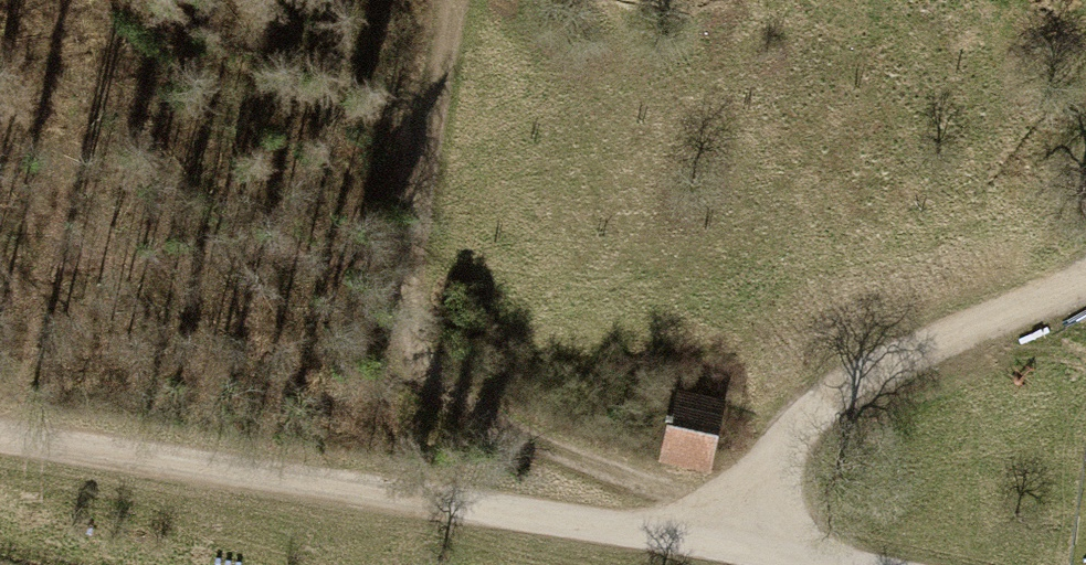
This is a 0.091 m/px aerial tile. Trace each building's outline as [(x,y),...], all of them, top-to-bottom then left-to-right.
[(744,403),(686,389),(675,466),(731,477),(744,403)]
